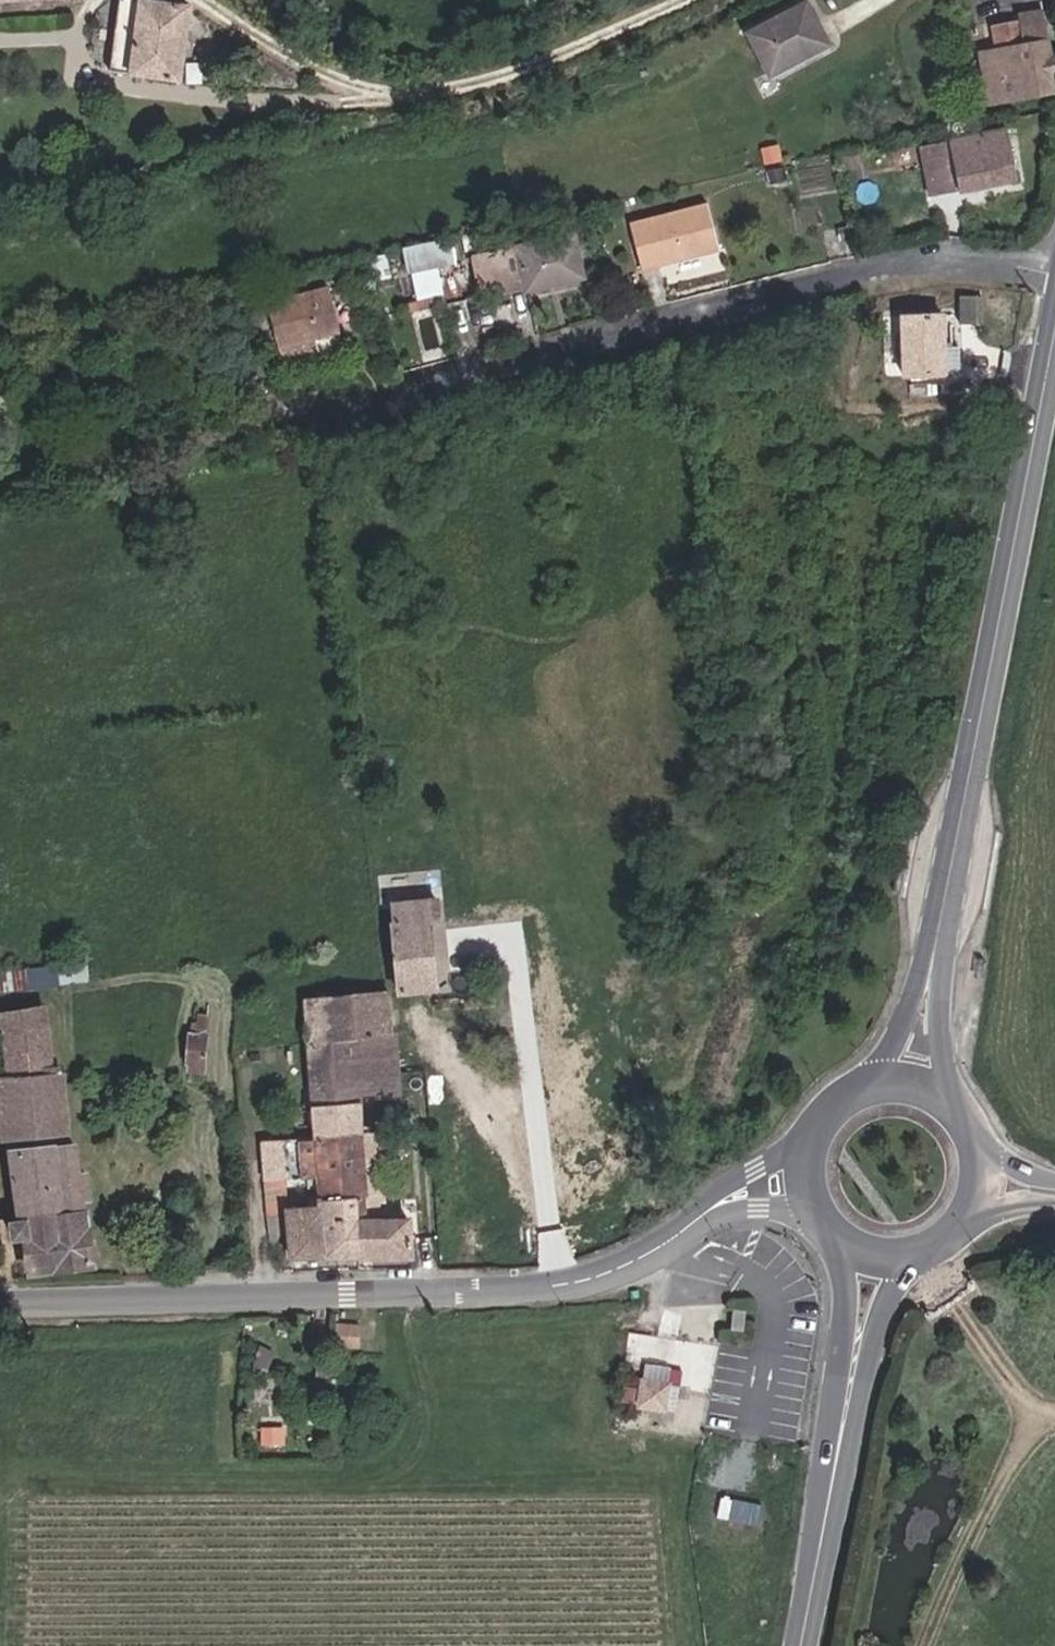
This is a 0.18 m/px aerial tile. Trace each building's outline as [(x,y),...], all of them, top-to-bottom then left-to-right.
[(176,81),(185,7),(129,0),(117,0),(108,71),(176,81)] [(742,29),(758,67),(822,39),(805,1),(742,29)] [(1050,66),(1047,46),(1042,3),(1015,6),(1019,36),(982,41),(989,92),(1053,84),(1050,66)] [(1000,132),(918,150),(929,200),(1012,182),(1000,132)] [(891,209),(929,200),(918,150),(880,159),(891,209)] [(796,176),(792,157),(765,162),(769,181),(796,176)] [(705,215),(628,240),(643,285),(720,260),(705,215)] [(446,290),(440,266),(464,260),(457,232),(402,245),(415,298),(446,290)] [(573,236),(473,251),(480,290),(521,284),(522,287),(579,279),(573,236)] [(332,284),(267,297),(276,343),(316,335),(341,330),(332,284)] [(896,319),(897,378),(942,375),(938,317),(896,319)] [(346,349),(341,330),(316,335),(320,355),(346,349)] [(423,923),(434,922),(429,896),(399,897),(398,891),(387,892),(389,898),(382,899),(392,991),(427,989),(423,923)] [(0,970),(0,992),(94,979),(92,957),(0,970)] [(386,1036),(379,991),(301,996),(303,1045),(344,1044),(350,1096),(391,1094),(386,1036)] [(88,1269),(81,1197),(90,1197),(88,1170),(68,1172),(51,1002),(0,1007),(0,1062),(1,1076),(0,1076),(0,1180),(4,1219),(0,1219),(0,1239),(15,1238),(19,1275),(88,1269)] [(187,1032),(185,1061),(200,1064),(204,1015),(198,1015),(194,1032),(187,1032)] [(310,1135),(353,1131),(350,1096),(344,1044),(303,1045),(310,1135)] [(310,1135),(259,1139),(261,1179),(271,1179),(316,1177),(318,1207),(285,1208),(286,1258),(350,1256),(348,1201),(356,1200),(354,1157),(354,1143),(353,1131),(310,1135)] [(354,1143),(354,1157),(396,1156),(395,1142),(354,1143)] [(396,1156),(354,1157),(356,1200),(348,1201),(350,1256),(404,1254),(396,1156)] [(740,1329),(745,1308),(733,1306),(728,1326),(740,1329)] [(669,1419),(675,1384),(641,1378),(635,1413),(669,1419)] [(721,1515),(731,1518),(746,1523),(753,1500),(738,1495),(730,1493),(721,1515)]
